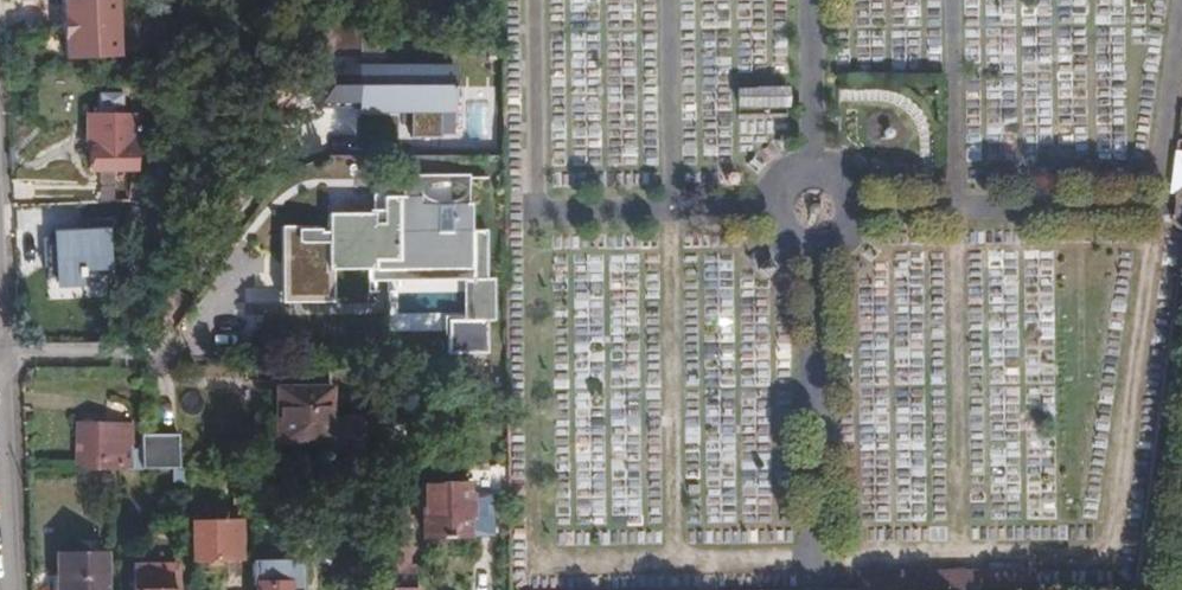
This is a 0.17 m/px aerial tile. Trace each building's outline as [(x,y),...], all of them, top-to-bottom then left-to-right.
[(38,23),(37,1),(3,2),(4,24),(38,23)] [(352,55),(377,55),(376,33),(352,33),(352,55)] [(327,82),(352,81),(352,72),(333,72),(327,82)] [(448,114),(448,72),(352,72),(352,81),(352,114),(405,114),(405,142),(435,142),(435,114),(448,114)] [(755,106),(756,87),(756,86),(739,86),(738,106),(755,106)] [(787,87),(756,87),(755,106),(787,106),(787,87)] [(128,107),(128,91),(97,91),(97,107),(128,107)] [(124,173),(123,120),(110,120),(110,114),(86,114),(86,121),(77,121),(77,158),(83,158),(83,174),(124,173)] [(405,178),(405,200),(411,200),(411,208),(463,207),(462,177),(405,178)] [(315,231),(287,231),(287,295),(332,294),(332,263),(375,262),(375,278),(466,277),(467,324),(444,326),(445,352),(482,352),(481,324),(488,324),(488,282),(481,282),(480,234),(466,234),(465,207),(463,207),(411,208),(411,200),(405,200),(379,201),(379,228),(368,228),(368,217),(321,217),(322,234),(315,235),(315,231)] [(112,272),(114,223),(55,221),(53,284),(86,285),(86,271),(112,272)] [(205,352),(206,367),(224,366),(224,351),(205,352)] [(186,352),(186,367),(206,367),(205,352),(186,352)] [(321,415),(321,388),(266,388),(267,440),(322,439),(322,447),(353,447),(353,415),(321,415)] [(68,469),(133,469),(132,444),(124,444),(123,422),(68,422),(68,469)] [(392,432),(382,432),(382,445),(392,445),(392,432)] [(133,469),(172,469),(172,435),(132,435),(132,444),(133,469)] [(458,494),(458,483),(416,483),(416,534),(484,535),(484,494),(458,494)] [(382,569),(399,569),(398,516),(381,516),(382,569)] [(231,560),(230,522),(184,522),(184,560),(231,560)] [(93,556),(47,556),(47,589),(93,589),(93,556)] [(288,564),(244,564),(244,589),(288,589),(288,564)] [(160,567),(124,567),(124,589),(160,589),(160,567)] [(408,569),(399,569),(382,569),(382,589),(408,589),(408,569)] [(1006,589),(1006,570),(861,572),(861,589),(942,589),(1006,589)]
